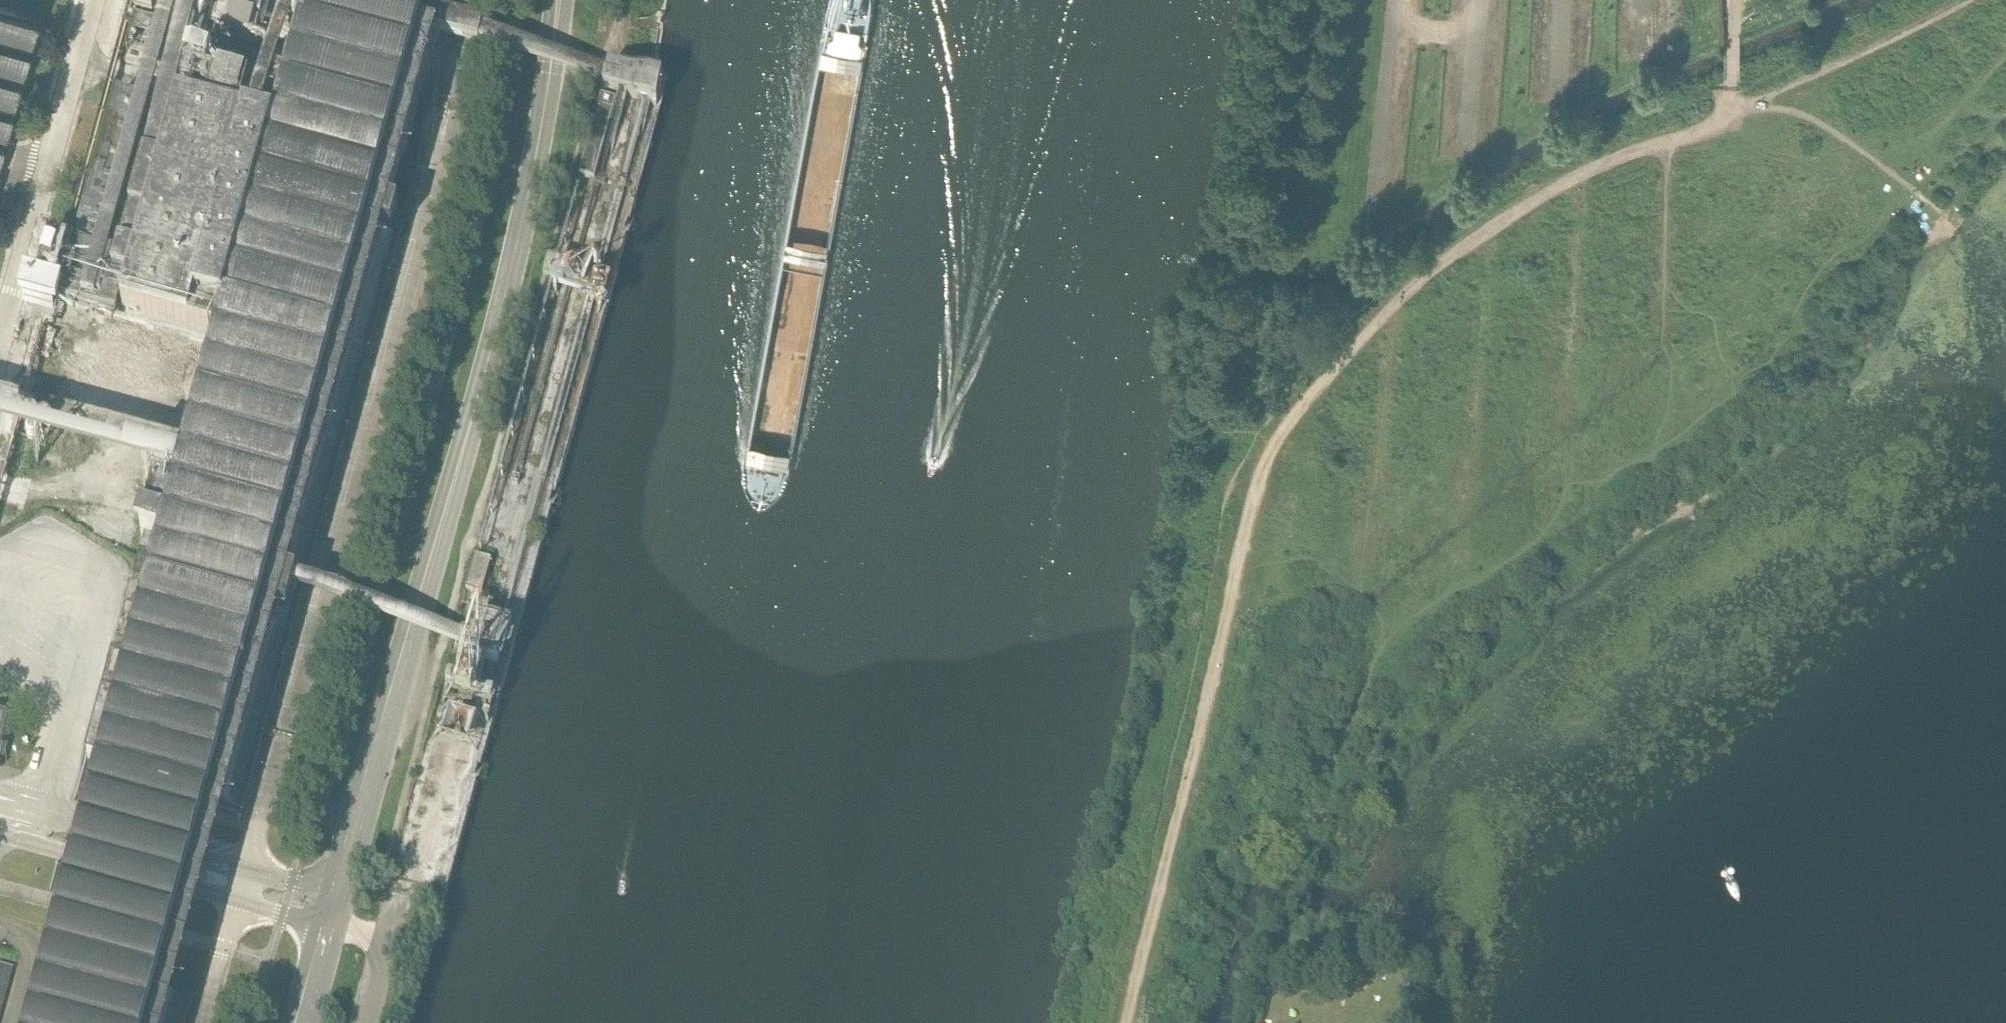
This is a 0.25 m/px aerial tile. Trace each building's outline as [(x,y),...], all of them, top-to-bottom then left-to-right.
[(185,23),(191,0),(129,0),(127,7),(152,14),(156,2),(165,4),(162,16),(185,23)] [(33,14),(0,5),(0,135),(33,14)] [(274,142),(217,346),(84,838),(34,1022),(182,1022),(221,879),(298,599),(302,588),(413,183),(400,179),(438,40),(421,36),(422,35),(312,5),(274,142)] [(220,5),(213,42),(261,51),(268,14),(220,5)] [(125,60),(150,67),(161,25),(136,18),(125,60)] [(586,151),(601,156),(617,100),(601,95),(586,151)] [(62,303),(63,304),(217,346),(274,142),(118,99),(116,106),(105,103),(101,116),(112,119),(76,251),(62,303)] [(63,304),(62,303),(76,251),(44,243),(31,290),(27,288),(21,310),(59,320),(63,304)] [(30,353),(48,357),(56,332),(38,327),(30,353)] [(48,382),(34,378),(27,403),(41,407),(48,382)] [(108,487),(127,492),(130,481),(111,476),(108,487)] [(455,630),(302,588),(298,599),(452,641),(455,630)] [(11,718),(0,715),(0,763),(1,763),(11,718)] [(16,1020),(24,1022),(38,970),(0,960),(0,1022),(15,1022),(16,1020)]
